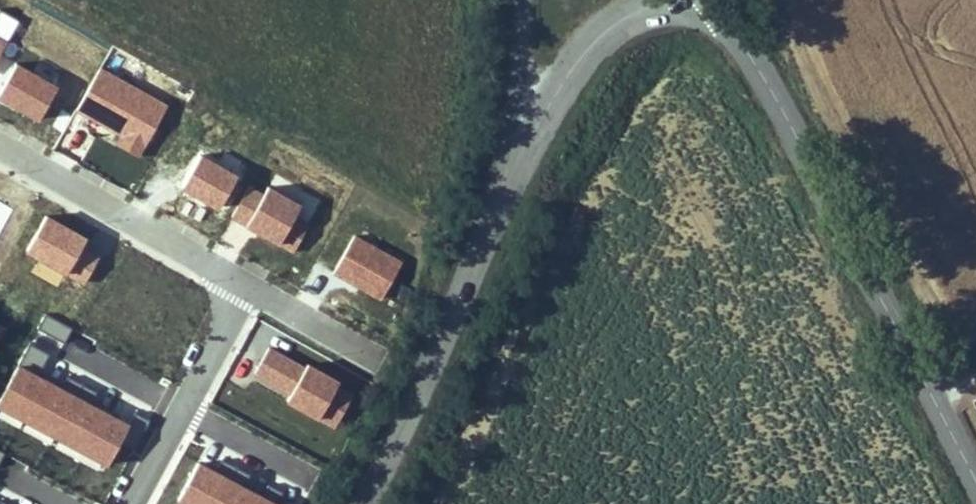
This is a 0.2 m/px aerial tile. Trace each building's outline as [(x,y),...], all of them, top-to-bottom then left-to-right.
[(8,324),(0,320),(0,339),(8,324)]
